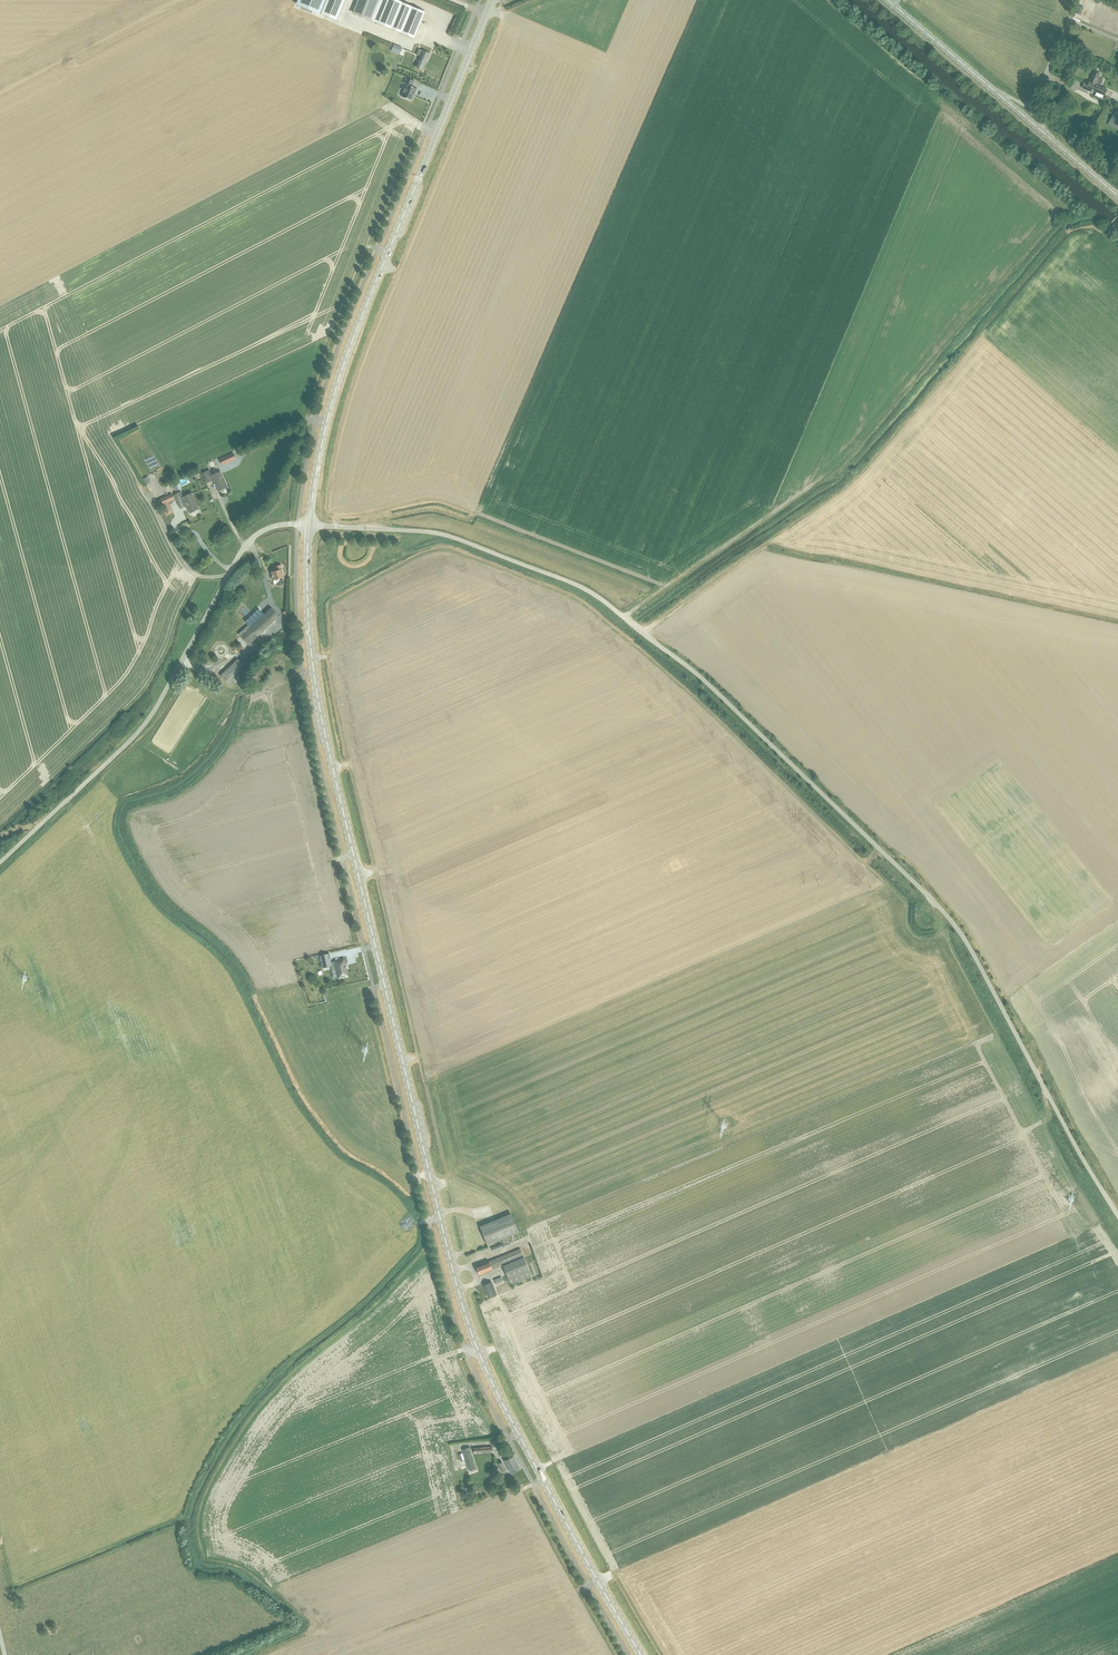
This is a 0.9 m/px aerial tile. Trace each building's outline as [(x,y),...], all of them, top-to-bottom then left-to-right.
[(336,21),(345,0),(299,0),(297,4),(336,21)] [(396,0),(358,0),(353,13),(370,20),(414,38),(425,12),(396,0)] [(394,45),(391,50),(399,54),(402,48),(394,45)] [(422,71),(430,54),(419,49),(417,55),(420,57),(415,67),(422,71)] [(1084,83),(1082,88),(1092,92),(1093,90),(1105,95),(1107,90),(1100,87),(1103,80),(1099,78),(1100,75),(1094,72),(1089,85),(1084,83)] [(412,87),(414,82),(406,78),(404,84),(406,85),(401,96),(411,100),(414,92),(415,93),(417,89),(412,87)] [(154,453),(145,457),(151,468),(159,464),(154,453)] [(233,453),(220,459),(222,465),(236,458),(233,453)] [(227,487),(219,471),(211,475),(210,472),(207,474),(206,471),(202,473),(206,483),(212,480),(218,491),(227,487)] [(177,493),(173,495),(178,505),(184,502),(189,513),(198,509),(191,493),(183,497),(181,492),(177,493)] [(163,504),(174,499),(172,494),(161,499),(163,504)] [(276,570),(270,571),(272,580),(283,577),(281,568),(280,564),(275,566),(276,570)] [(247,617),(253,613),(245,604),(240,609),(247,617)] [(278,616),(270,607),(250,627),(247,624),(237,634),(247,645),(278,616)] [(239,657),(221,674),(230,684),(248,667),(239,657)] [(329,953),(319,956),(322,968),(332,966),(331,963),(329,953)] [(335,962),(331,963),(332,966),(332,969),(336,968),(338,978),(348,976),(344,961),(344,960),(344,959),(334,961),(335,962)] [(479,1226),(487,1245),(518,1232),(510,1213),(479,1226)] [(501,1243),(491,1247),(493,1251),(503,1247),(501,1243)] [(487,1262),(491,1270),(503,1265),(523,1256),(520,1248),(487,1262)] [(523,1256),(503,1265),(511,1284),(532,1275),(523,1256)] [(479,1275),(491,1270),(487,1262),(475,1267),(479,1275)] [(492,1281),(484,1285),(489,1297),(497,1293),(492,1281)] [(469,1472),(475,1469),(468,1448),(462,1450),(469,1472)] [(510,1474),(519,1469),(513,1456),(504,1461),(510,1474)] [(502,1473),(505,1471),(501,1462),(497,1464),(502,1473)]
